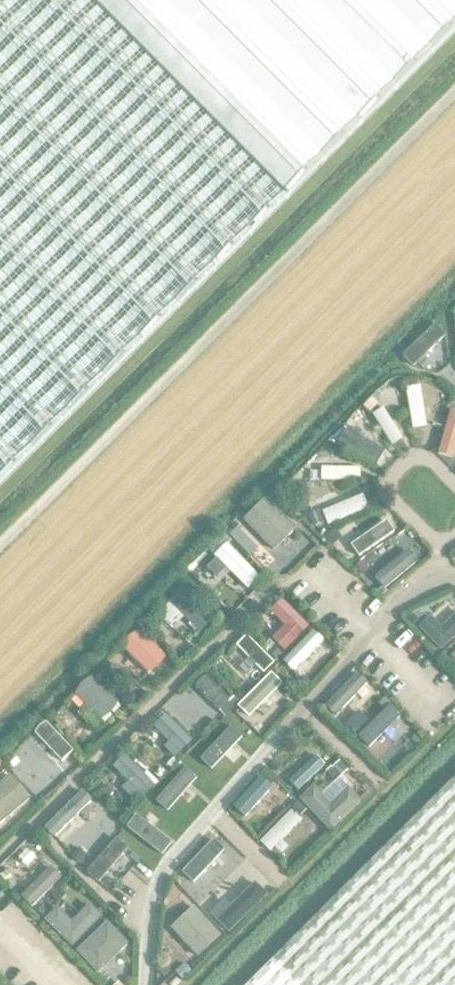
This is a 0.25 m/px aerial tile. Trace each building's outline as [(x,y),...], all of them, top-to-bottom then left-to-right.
[(454,30),(454,0),(0,0),(0,484),(454,30)] [(406,389),(413,429),(426,426),(420,387),(406,389)] [(392,445),(402,439),(383,409),(373,415),(392,445)] [(454,462),(454,458),(454,412),(451,411),(438,458),(454,462)] [(344,446),(374,462),(380,452),(350,435),(344,446)] [(361,481),(361,469),(322,468),(321,480),(361,481)] [(328,525),(369,508),(363,495),(322,512),(328,525)] [(266,499),(244,521),(274,551),(296,529),(266,499)] [(392,535),(384,522),(351,544),(360,557),(392,535)] [(259,579),(225,546),(215,556),(249,589),(259,579)] [(385,590),(417,563),(408,551),(375,577),(385,590)] [(200,634),(210,624),(180,593),(170,603),(200,634)] [(309,628),(280,601),(269,612),(286,629),(272,643),(283,656),(309,628)] [(444,628),(430,615),(419,630),(440,652),(454,638),(454,616),(444,628)] [(129,637),(122,648),(148,675),(159,668),(166,657),(141,630),(129,637)] [(323,641),(313,631),(283,662),(293,672),(323,641)] [(274,664),(247,636),(237,646),(264,674),(274,664)] [(249,717),(281,684),(271,674),(239,707),(249,717)] [(335,717),(368,684),(357,674),(325,707),(335,717)] [(92,677),(81,684),(75,695),(101,721),(111,714),(118,703),(92,677)] [(226,707),(230,701),(206,677),(200,681),(196,687),(219,711),(226,707)] [(401,716),(390,705),(358,737),(370,748),(401,716)] [(179,751),(185,747),(190,740),(165,716),(159,720),(155,727),(179,751)] [(68,758),(72,751),(46,723),(39,727),(35,734),(61,761),(68,758)] [(198,751),(206,759),(232,732),(224,725),(198,751)] [(146,788),(150,781),(125,756),(118,761),(114,767),(139,792),(146,788)] [(300,790),(325,766),(317,757),(291,781),(300,790)] [(175,794),(199,769),(190,760),(165,785),(175,794)] [(30,799),(9,775),(0,783),(0,824),(30,799)] [(262,777),(237,805),(245,813),(271,785),(262,777)] [(248,984),(454,984),(454,778),(248,984)] [(362,802),(348,788),(329,805),(313,787),(298,802),(332,835),(362,802)] [(104,831),(111,828),(114,821),(87,794),(81,798),(77,804),(104,831)] [(124,828),(132,837),(159,809),(151,801),(124,828)] [(270,852),(301,821),(291,811),(260,842),(270,852)] [(101,879),(122,850),(110,842),(90,870),(101,879)] [(189,871),(197,880),(223,856),(215,847),(189,871)] [(33,908),(62,878),(51,867),(22,897),(33,908)] [(255,882),(216,920),(229,934),(268,896),(255,882)] [(103,919),(89,905),(71,922),(57,909),(44,922),(72,949),(103,919)] [(221,936),(194,907),(170,929),(198,958),(221,936)] [(129,945),(107,923),(76,952),(98,974),(129,945)]
